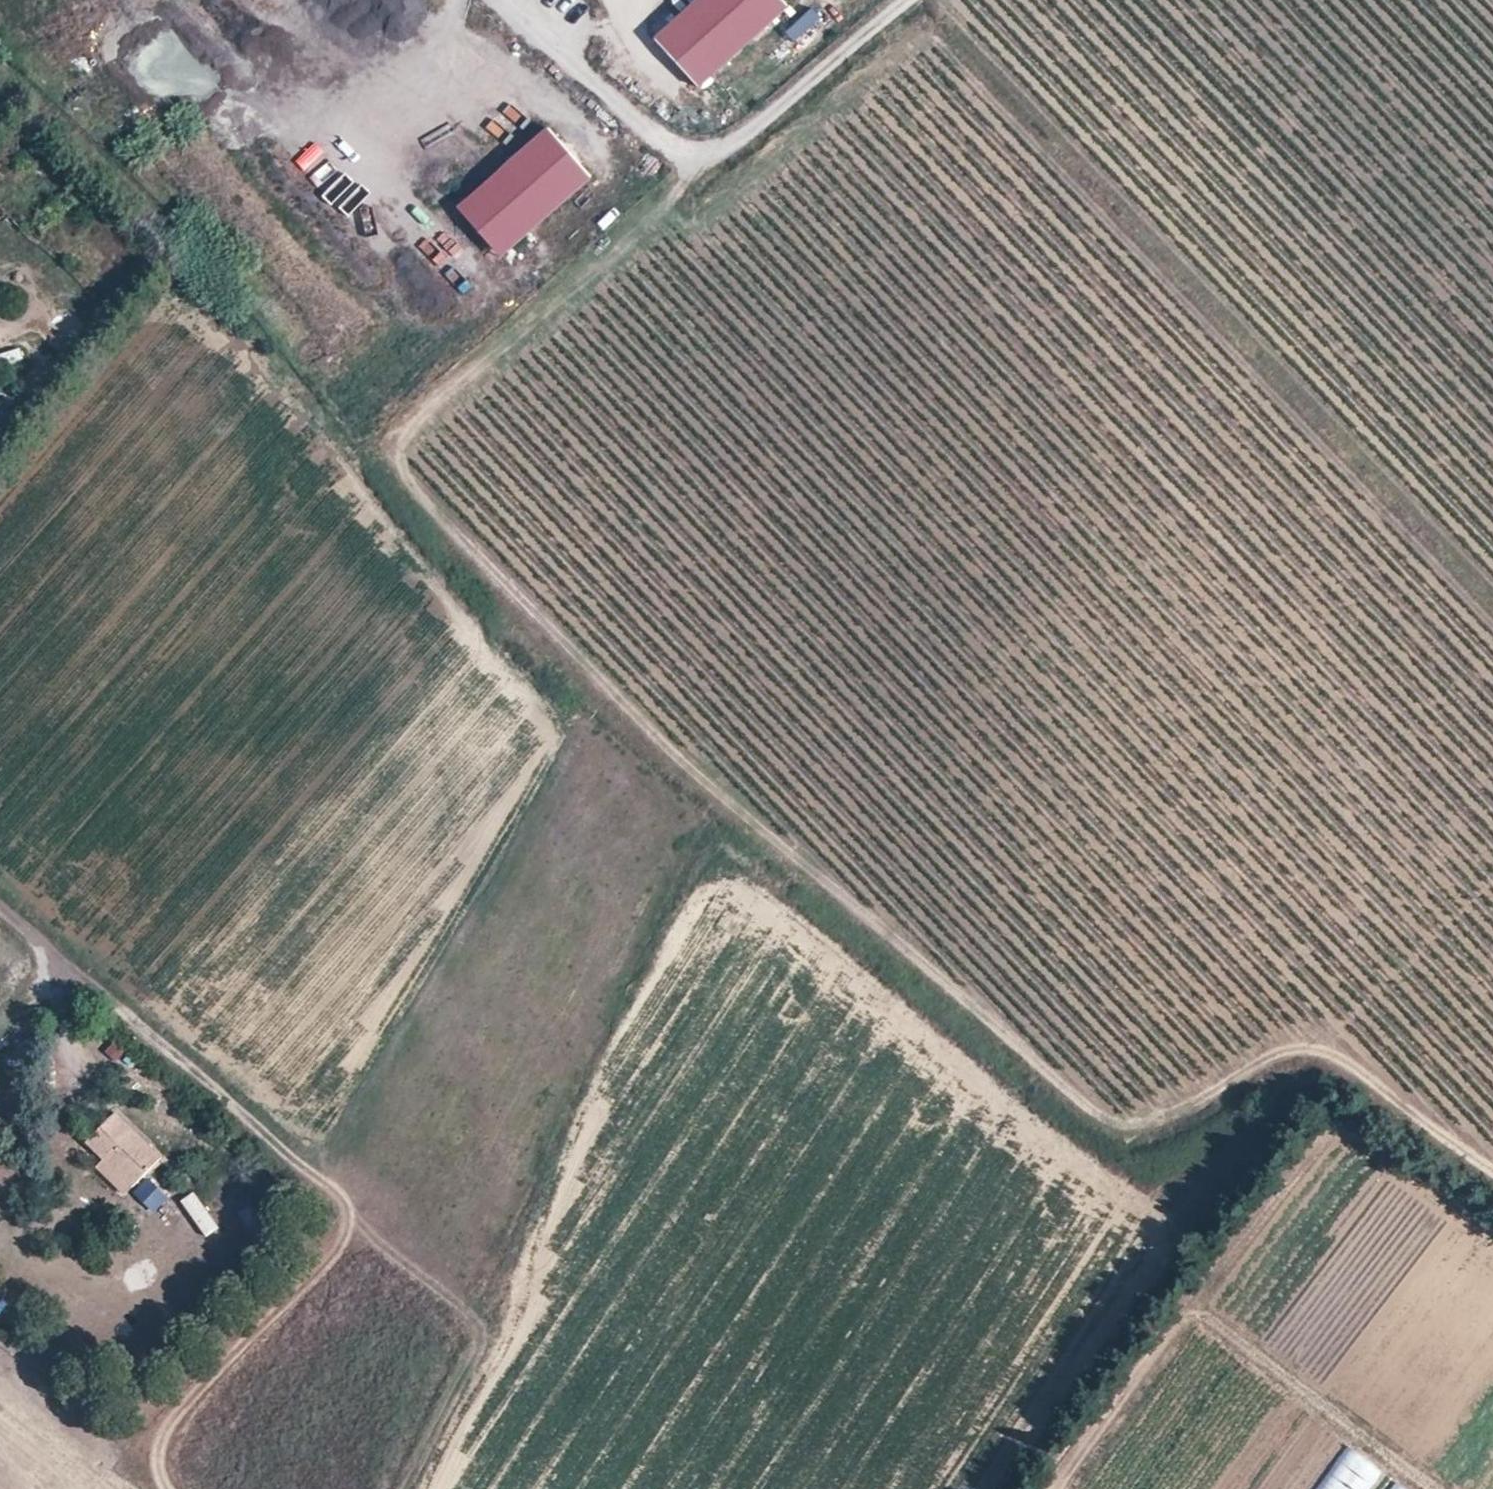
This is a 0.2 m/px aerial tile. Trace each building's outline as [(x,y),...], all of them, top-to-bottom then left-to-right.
[(699,89),(788,9),(780,0),(700,0),(656,40),(699,89)] [(501,171),(543,218),(589,176),(546,129),(501,171)] [(456,211),(499,258),(543,218),(501,171),(456,211)] [(24,360),(20,347),(0,353),(0,364),(1,366),(24,360)] [(1,426),(10,397),(0,394),(0,425),(1,426)] [(124,1193),(161,1154),(115,1111),(99,1129),(87,1142),(102,1159),(96,1166),(124,1193)] [(149,1176),(131,1190),(151,1213),(168,1199),(149,1176)] [(195,1191),(181,1199),(203,1237),(218,1229),(195,1191)]
